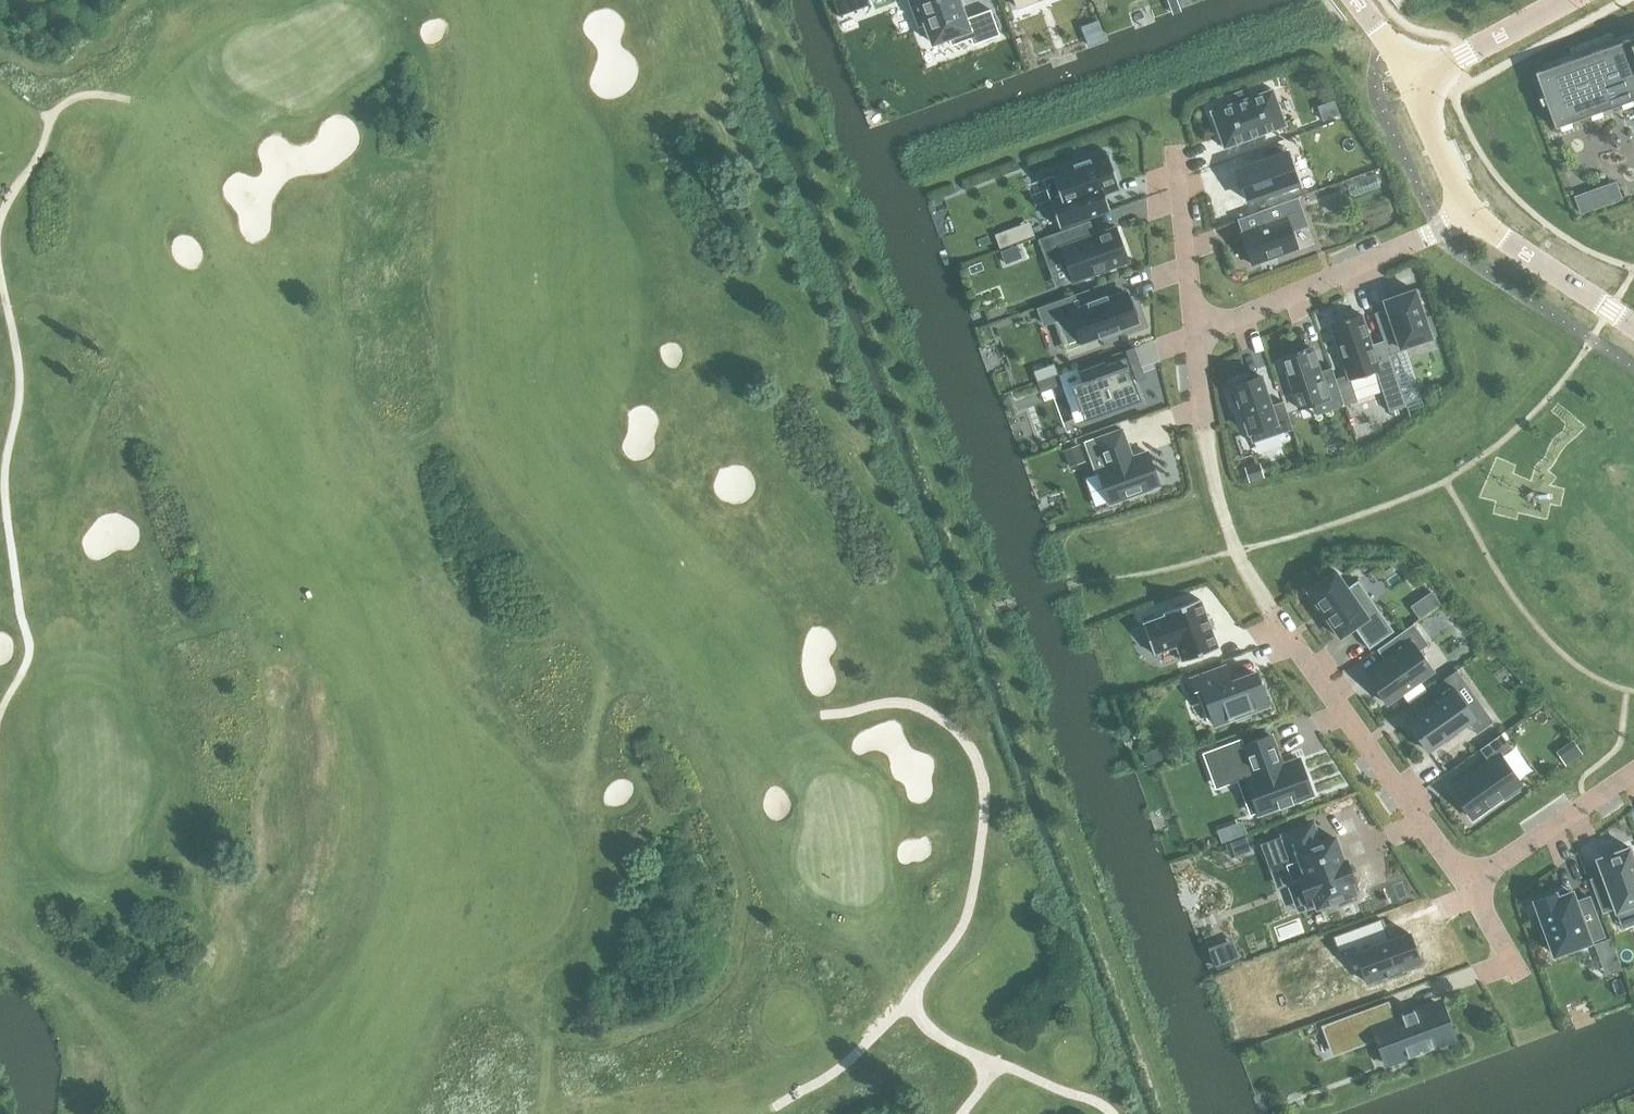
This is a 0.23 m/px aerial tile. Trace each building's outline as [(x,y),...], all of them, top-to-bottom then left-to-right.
[(838,16),(854,10),(851,0),(832,0),(838,16)] [(927,54),(941,49),(943,55),(966,46),(968,54),(1011,38),(997,0),(984,0),(971,5),(969,0),(908,0),(927,54)] [(1089,32),(1100,28),(1097,21),(1087,25),(1089,32)] [(1535,72),(1554,127),(1633,99),(1633,37),(1535,72)] [(1251,95),(1248,86),(1227,94),(1231,103),(1209,111),(1223,148),(1286,125),(1273,87),(1251,95)] [(1338,114),(1333,100),(1318,105),(1324,120),(1338,114)] [(1284,149),(1231,168),(1244,204),(1297,184),(1284,149)] [(1059,227),(1109,210),(1103,192),(1118,187),(1106,151),(1050,171),(1052,176),(1042,179),(1059,227)] [(1263,223),(1238,232),(1250,265),(1297,248),(1291,231),(1308,225),(1297,196),(1258,210),(1263,223)] [(1030,220),(994,233),(999,247),(1035,234),(1030,220)] [(1088,221),(1038,239),(1046,260),(1062,255),(1072,282),(1127,262),(1114,225),(1092,233),(1088,221)] [(1001,250),(1005,263),(1021,257),(1017,244),(1001,250)] [(1385,308),(1374,312),(1397,381),(1412,376),(1402,348),(1432,338),(1436,336),(1429,316),(1425,317),(1415,287),(1382,298),(1385,308)] [(1091,301),(1087,290),(1039,307),(1044,322),(1072,312),(1082,339),(1100,333),(1102,337),(1118,331),(1117,328),(1135,322),(1132,315),(1137,314),(1131,297),(1127,298),(1125,293),(1107,299),(1105,296),(1091,301)] [(1362,312),(1329,323),(1345,375),(1335,378),(1338,388),(1350,385),(1348,378),(1377,369),(1390,409),(1403,405),(1383,341),(1371,344),(1362,312)] [(1312,344),(1279,355),(1297,410),(1310,405),(1340,396),(1338,388),(1335,378),(1331,367),(1321,370),(1312,344)] [(1083,379),(1071,383),(1082,416),(1140,396),(1123,350),(1078,366),(1083,379)] [(1058,373),(1047,377),(1051,387),(1061,383),(1058,373)] [(1283,402),(1270,406),(1260,373),(1232,381),(1235,390),(1229,392),(1234,406),(1239,404),(1251,441),(1292,429),(1283,402)] [(1132,455),(1122,427),(1083,441),(1094,472),(1096,471),(1108,504),(1161,485),(1148,449),(1132,455)] [(1079,443),(1063,449),(1069,466),(1085,460),(1079,443)] [(1260,476),(1256,463),(1243,467),(1247,481),(1260,476)] [(1346,588),(1334,571),(1307,590),(1339,636),(1354,626),(1369,648),(1393,631),(1357,580),(1346,588)] [(1431,590),(1410,605),(1419,618),(1440,603),(1431,590)] [(1164,614),(1142,623),(1154,653),(1176,645),(1182,660),(1218,646),(1200,599),(1163,613),(1164,614)] [(1386,705),(1434,671),(1419,650),(1428,643),(1414,623),(1377,650),(1383,659),(1363,673),(1386,705)] [(1224,664),(1189,677),(1193,689),(1198,687),(1213,726),(1235,717),(1236,720),(1249,715),(1248,712),(1269,705),(1255,669),(1230,678),(1224,664)] [(1435,701),(1406,721),(1428,752),(1476,718),(1456,690),(1466,683),(1457,670),(1428,690),(1435,701)] [(1472,818),(1502,797),(1504,801),(1520,790),(1517,786),(1520,783),(1499,753),(1510,746),(1501,733),(1480,748),(1488,760),(1450,787),(1472,818)] [(1241,739),(1203,753),(1209,771),(1237,760),(1257,813),(1312,793),(1299,758),(1282,764),(1271,734),(1243,744),(1241,739)] [(1165,757),(1160,745),(1142,752),(1147,764),(1165,757)] [(1219,842),(1244,832),(1240,820),(1214,830),(1219,842)] [(1319,841),(1313,824),(1259,843),(1270,873),(1284,868),(1290,883),(1299,880),(1306,900),(1313,897),(1317,906),(1354,892),(1333,836),(1319,841)] [(1590,878),(1603,913),(1633,902),(1633,860),(1627,841),(1592,854),(1600,874),(1590,878)] [(1576,900),(1572,889),(1557,895),(1556,890),(1531,899),(1539,920),(1536,921),(1541,937),(1545,936),(1552,955),(1604,937),(1589,895),(1576,900)] [(1380,918),(1333,936),(1338,951),(1353,946),(1367,982),(1386,975),(1387,976),(1389,976),(1388,975),(1394,973),(1399,971),(1400,972),(1402,971),(1401,970),(1401,969),(1413,965),(1420,962),(1408,932),(1390,938),(1388,939),(1380,918)] [(1252,932),(1237,938),(1245,959),(1260,953),(1252,932)] [(1209,947),(1215,965),(1239,957),(1233,938),(1209,947)] [(1362,1010),(1320,1025),(1321,1027),(1324,1025),(1334,1052),(1356,1044),(1364,1041),(1365,1043),(1367,1043),(1366,1041),(1371,1040),(1379,1037),(1380,1037),(1387,1055),(1384,1056),(1384,1057),(1405,1050),(1407,1056),(1433,1046),(1432,1045),(1436,1044),(1452,1038),(1450,1031),(1447,1032),(1438,1009),(1441,1008),(1441,1006),(1416,1015),(1414,1009),(1412,1010),(1413,1011),(1406,1014),(1406,1013),(1403,1015),(1402,1013),(1400,1014),(1401,1015),(1394,1018),(1368,1027),(1362,1010)]
